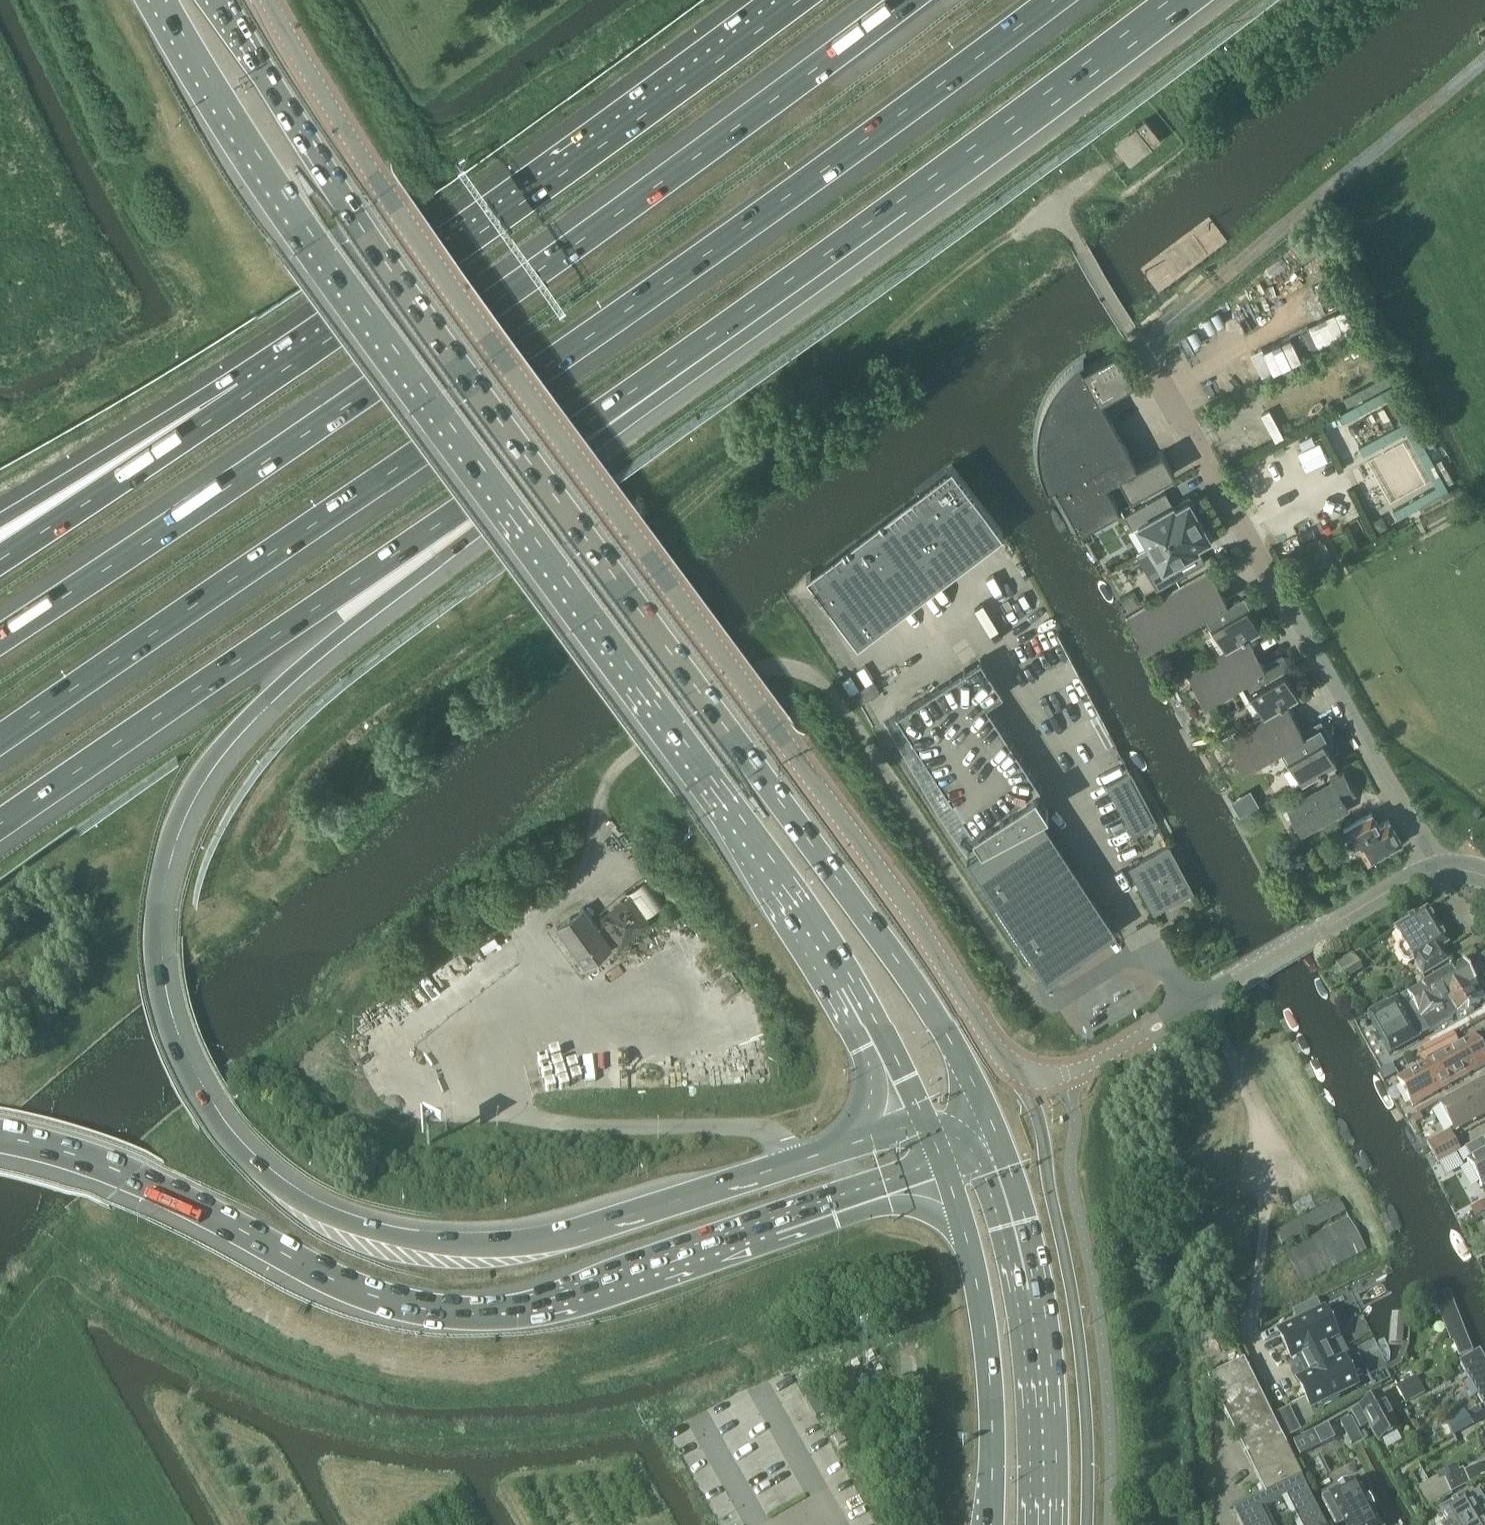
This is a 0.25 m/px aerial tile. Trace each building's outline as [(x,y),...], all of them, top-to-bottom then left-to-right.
[(1130,164),(1162,137),(1146,117),(1113,142),(1130,164)] [(1057,487),(1128,450),(1101,400),(1135,381),(1118,350),(1083,368),(1082,365),(1080,362),(1080,361),(1084,359),(1084,358),(1082,359),(1080,361),(1070,369),(1060,379),(1052,391),(1046,404),(1042,415),(1039,427),(1038,439),(1038,451),(1040,463),(1042,475),(1045,482),(1048,489),(1049,491),(1050,493),(1051,492),(1050,490),(1050,489),(1049,488),(1056,484),(1057,487)] [(1128,450),(1057,487),(1080,529),(1079,530),(1078,530),(1079,531),(1122,508),(1121,507),(1120,508),(1106,483),(1120,476),(1131,496),(1175,472),(1163,451),(1137,465),(1128,450)] [(858,642),(1003,531),(951,464),(806,575),(808,576),(809,578),(858,642)] [(1152,545),(1201,518),(1195,507),(1197,505),(1192,496),(1182,501),(1184,503),(1177,507),(1167,490),(1125,513),(1133,528),(1140,524),(1152,545)] [(1201,518),(1152,545),(1164,566),(1156,570),(1164,584),(1206,561),(1197,544),(1204,540),(1205,543),(1215,537),(1209,528),(1207,529),(1201,518)] [(1325,541),(1303,551),(1311,571),(1334,560),(1325,541)] [(1210,568),(1127,613),(1145,647),(1204,615),(1204,614),(1216,607),(1227,599),(1216,579),(1210,568)] [(1216,607),(1204,614),(1204,615),(1210,625),(1213,623),(1216,628),(1226,646),(1248,635),(1260,629),(1250,611),(1254,609),(1244,590),(1227,599),(1216,607)] [(1216,651),(1184,669),(1203,703),(1216,696),(1241,682),(1265,666),(1248,635),(1226,646),(1216,651)] [(1047,976),(1117,930),(1044,818),(1052,813),(1037,791),(1043,787),(988,703),(1004,693),(982,657),(896,713),(981,844),(967,853),(1037,961),(1047,976)] [(1281,657),(1265,666),(1241,682),(1246,692),(1250,690),(1263,714),(1286,701),(1298,695),(1288,678),(1292,676),(1281,657)] [(851,675),(842,680),(851,694),(853,693),(859,703),(879,691),(873,680),(866,685),(860,689),(851,675)] [(1236,728),(1222,735),(1241,769),(1255,761),(1278,749),(1303,733),(1286,701),(1263,714),(1236,728)] [(1303,733),(1278,749),(1284,759),(1288,757),(1292,765),(1285,769),(1294,785),(1301,781),(1336,762),(1327,744),(1330,743),(1319,724),(1303,733)] [(1302,833),(1348,809),(1343,800),(1353,794),(1341,772),(1330,778),(1332,781),(1287,805),(1302,833)] [(1124,815),(1146,803),(1147,803),(1132,773),(1108,785),(1124,815)] [(1146,803),(1124,815),(1128,822),(1128,823),(1134,834),(1157,821),(1151,810),(1150,811),(1146,803)] [(1378,824),(1372,813),(1344,828),(1354,845),(1358,842),(1368,859),(1400,841),(1388,819),(1378,824)] [(1154,911),(1193,890),(1169,845),(1130,865),(1154,911)] [(586,965),(612,945),(583,906),(557,925),(586,965)] [(1398,953),(1401,959),(1403,962),(1408,964),(1412,961),(1423,978),(1448,963),(1440,950),(1448,946),(1439,933),(1426,910),(1393,930),(1393,931),(1402,945),(1398,948),(1398,953)] [(1343,978),(1360,967),(1352,955),(1335,966),(1343,978)] [(1478,990),(1474,983),(1475,983),(1463,961),(1458,965),(1429,981),(1406,994),(1406,993),(1388,1003),(1386,1001),(1368,1011),(1379,1034),(1390,1053),(1427,1032),(1464,1012),(1465,1015),(1469,1012),(1473,1010),(1471,1007),(1483,1000),(1478,990)] [(1452,1034),(1417,1053),(1421,1062),(1457,1043),(1452,1034)] [(1483,1067),(1484,1066),(1484,1060),(1473,1038),(1397,1080),(1411,1107),(1483,1067)] [(1390,1066),(1379,1071),(1383,1079),(1394,1073),(1390,1066)] [(1484,1115),(1484,1078),(1437,1104),(1452,1132),(1484,1115)] [(1429,1152),(1452,1139),(1448,1132),(1425,1145),(1429,1152)] [(1452,1139),(1429,1152),(1436,1164),(1458,1152),(1452,1139)] [(1465,1149),(1471,1158),(1466,1161),(1480,1186),(1484,1184),(1484,1144),(1482,1139),(1465,1149)] [(1337,1200),(1275,1234),(1282,1247),(1345,1213),(1337,1200)] [(1472,1210),(1476,1218),(1484,1214),(1484,1203),(1472,1210)] [(1301,1284),(1365,1250),(1348,1218),(1284,1253),(1301,1284)] [(1448,1294),(1435,1299),(1455,1353),(1468,1348),(1448,1294)] [(1297,1358),(1302,1369),(1345,1350),(1339,1338),(1334,1340),(1316,1302),(1292,1314),(1298,1328),(1280,1337),(1292,1361),(1297,1358)] [(1350,1361),(1345,1350),(1302,1369),(1307,1379),(1308,1381),(1299,1385),(1311,1409),(1322,1404),(1323,1407),(1338,1400),(1337,1397),(1345,1393),(1354,1388),(1342,1365),(1346,1363),(1350,1361)] [(1460,1367),(1481,1407),(1484,1405),(1484,1381),(1473,1360),(1460,1367)] [(1207,1381),(1265,1496),(1233,1512),(1239,1524),(1268,1524),(1261,1510),(1266,1507),(1280,1500),(1285,1498),(1299,1524),(1325,1524),(1243,1363),(1207,1381)] [(1404,1404),(1422,1394),(1414,1378),(1396,1388),(1404,1404)] [(811,1394),(804,1398),(815,1419),(823,1415),(811,1394)] [(1380,1397),(1351,1412),(1360,1429),(1368,1425),(1378,1443),(1399,1432),(1380,1397)] [(1466,1415),(1447,1426),(1453,1436),(1472,1426),(1469,1421),(1483,1413),(1484,1413),(1480,1405),(1465,1414),(1466,1415)] [(1289,1408),(1276,1415),(1288,1439),(1301,1433),(1289,1408)] [(1335,1441),(1327,1427),(1313,1434),(1320,1448),(1335,1441)] [(1355,1430),(1344,1435),(1349,1446),(1360,1440),(1355,1430)] [(841,1434),(833,1439),(838,1447),(846,1442),(841,1434)] [(1422,1493),(1429,1506),(1484,1478),(1484,1464),(1480,1466),(1477,1465),(1469,1469),(1468,1472),(1467,1473),(1466,1470),(1422,1493)] [(1357,1481),(1328,1496),(1320,1500),(1333,1524),(1379,1524),(1357,1481)] [(1440,1514),(1447,1524),(1484,1524),(1484,1507),(1477,1495),(1467,1501),(1465,1498),(1440,1514)]
